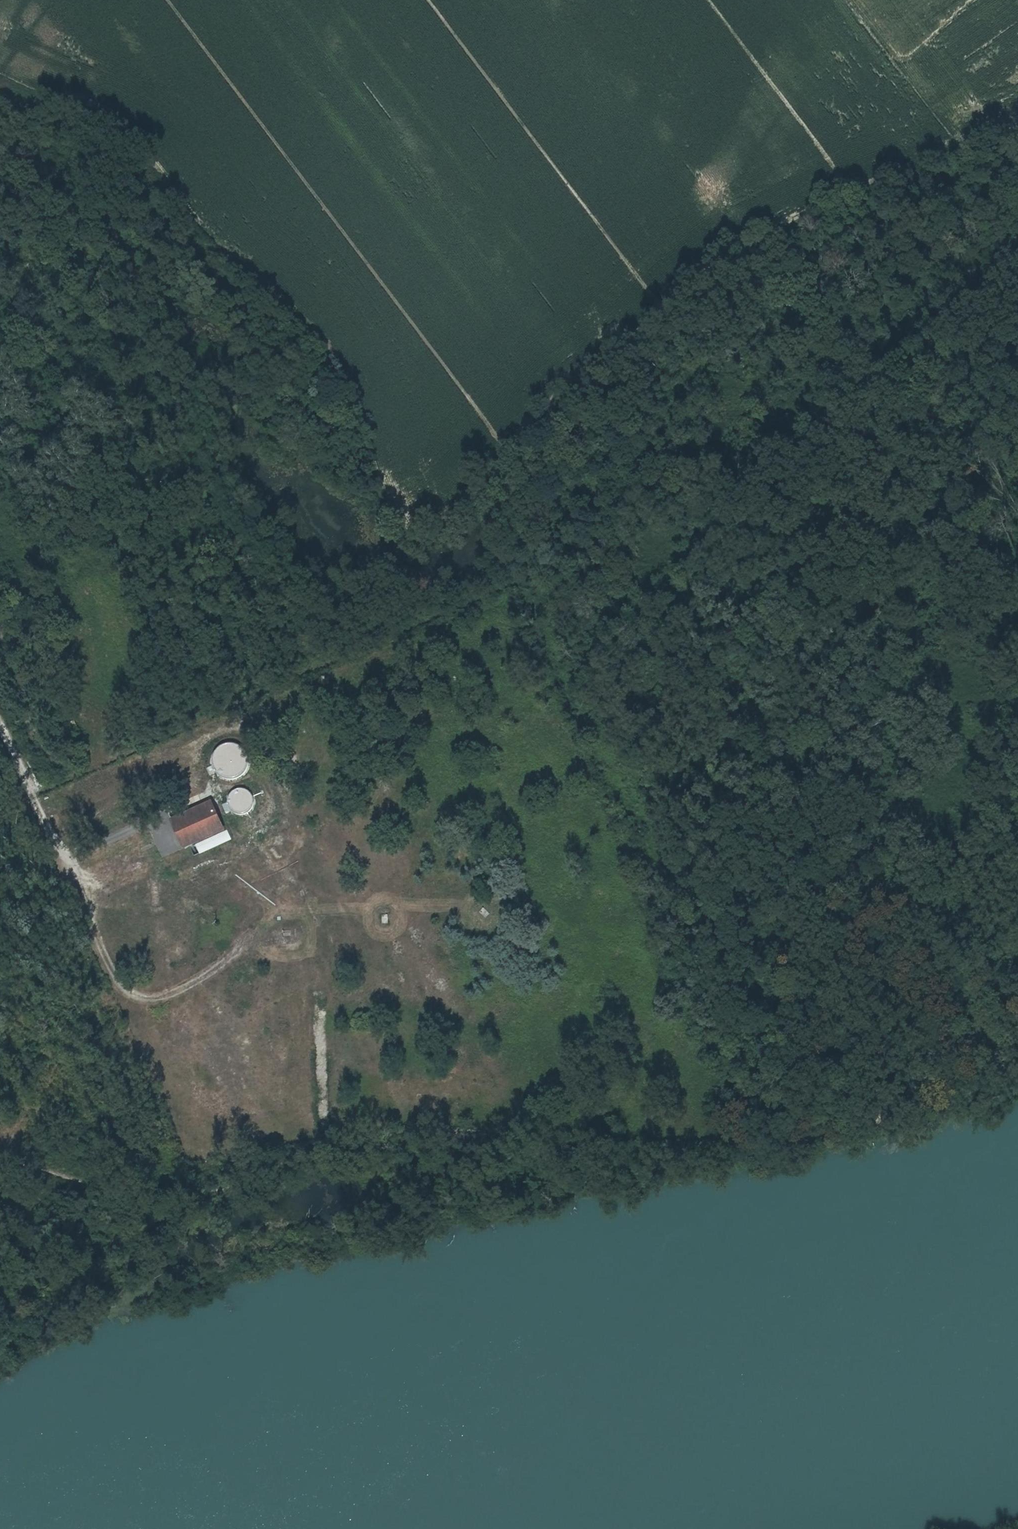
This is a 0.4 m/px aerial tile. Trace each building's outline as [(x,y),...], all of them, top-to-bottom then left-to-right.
[(233,782),(248,758),(226,744),(210,768),(233,782)] [(183,841),(224,824),(211,796),(171,813),(183,841)] [(227,825),(196,838),(198,845),(230,832),(227,825)] [(198,845),(196,838),(190,841),(192,848),(198,845)]
